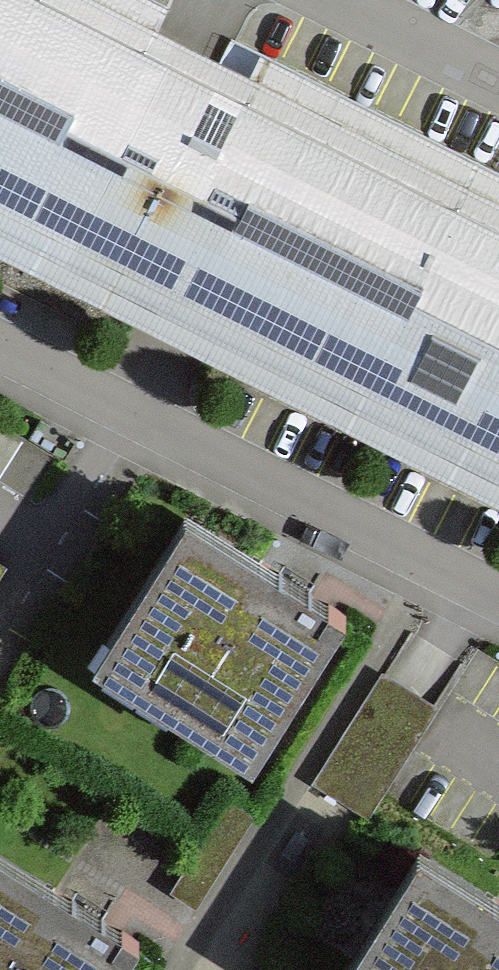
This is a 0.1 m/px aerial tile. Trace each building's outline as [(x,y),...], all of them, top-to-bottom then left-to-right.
[(110,0),(0,0),(0,266),(498,512),(498,192),(110,0)] [(251,757),(343,610),(189,514),(97,660),(251,757)] [(382,673),(314,784),(373,820),(441,708),(382,673)] [(420,849),(343,969),(498,969),(498,899),(420,849)] [(140,940),(0,852),(0,969),(121,969),(140,940)]
